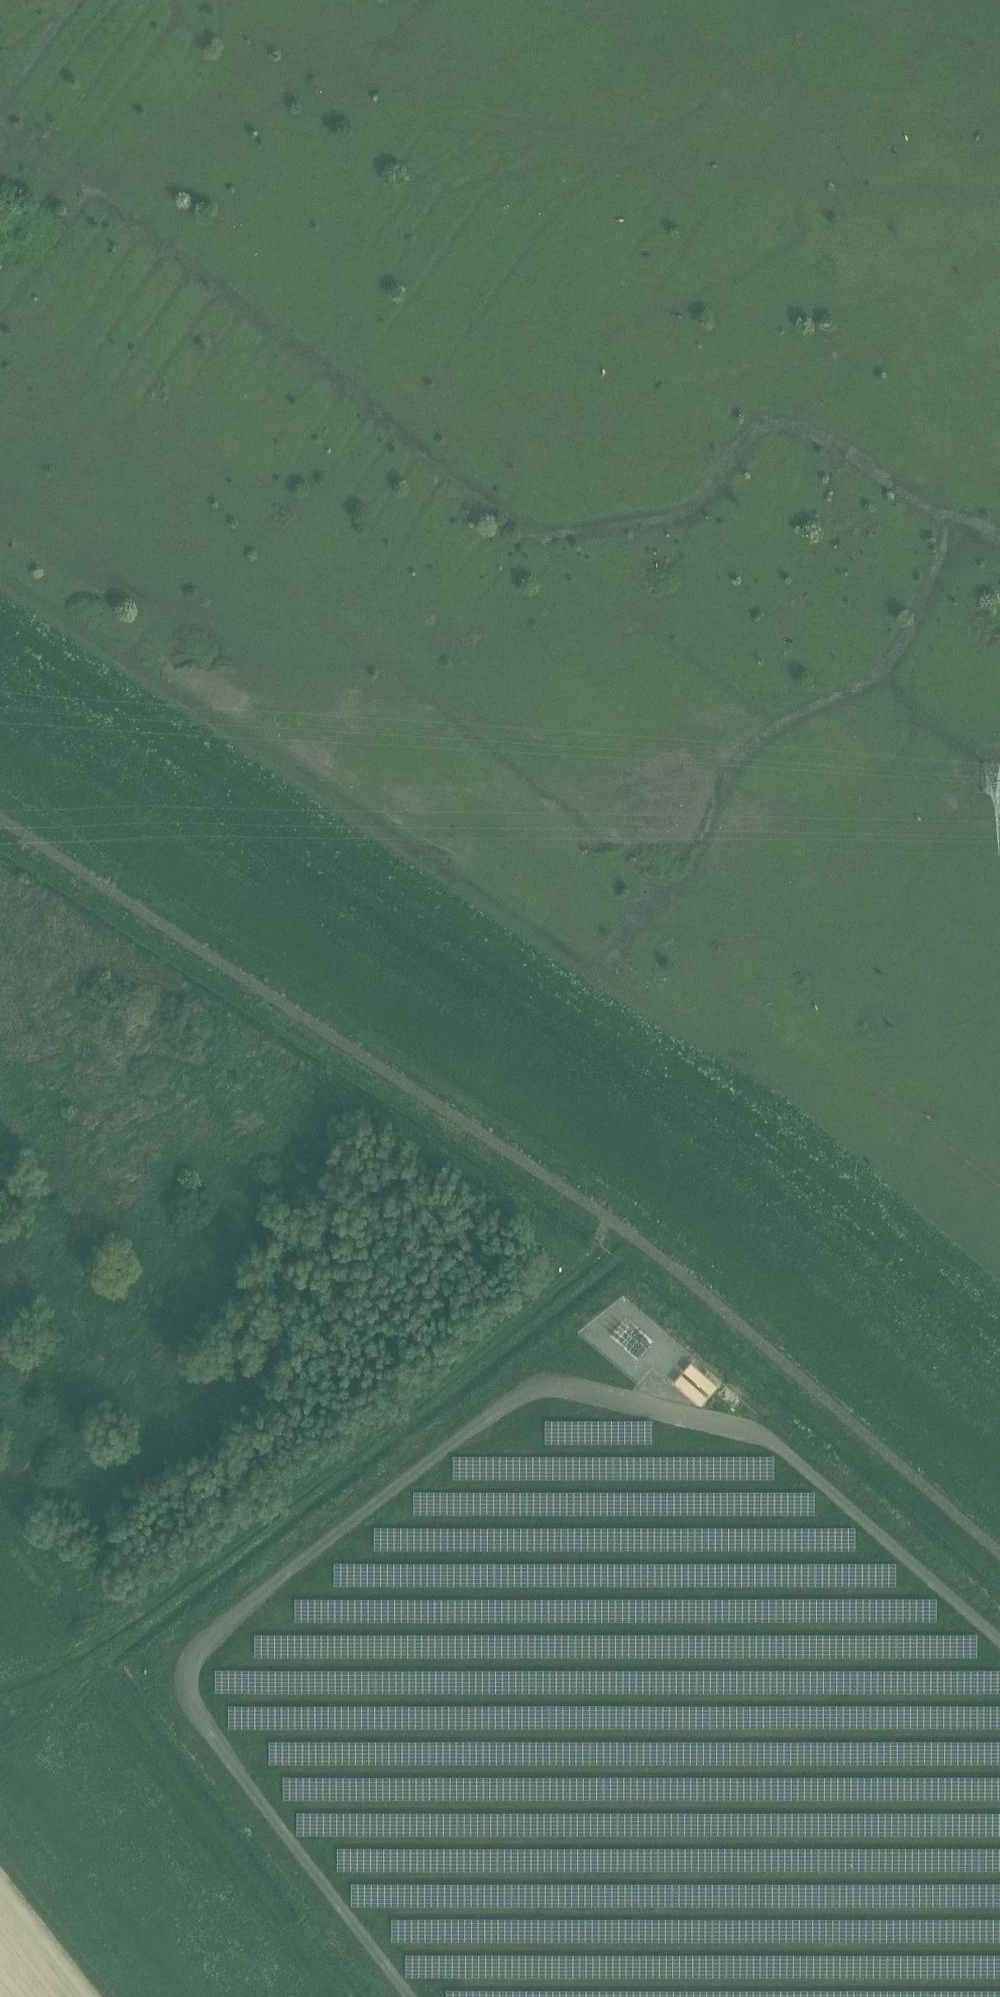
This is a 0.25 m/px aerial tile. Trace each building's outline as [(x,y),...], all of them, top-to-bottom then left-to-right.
[(726,1386),(718,1395),(736,1411),(744,1402),(726,1386)]
